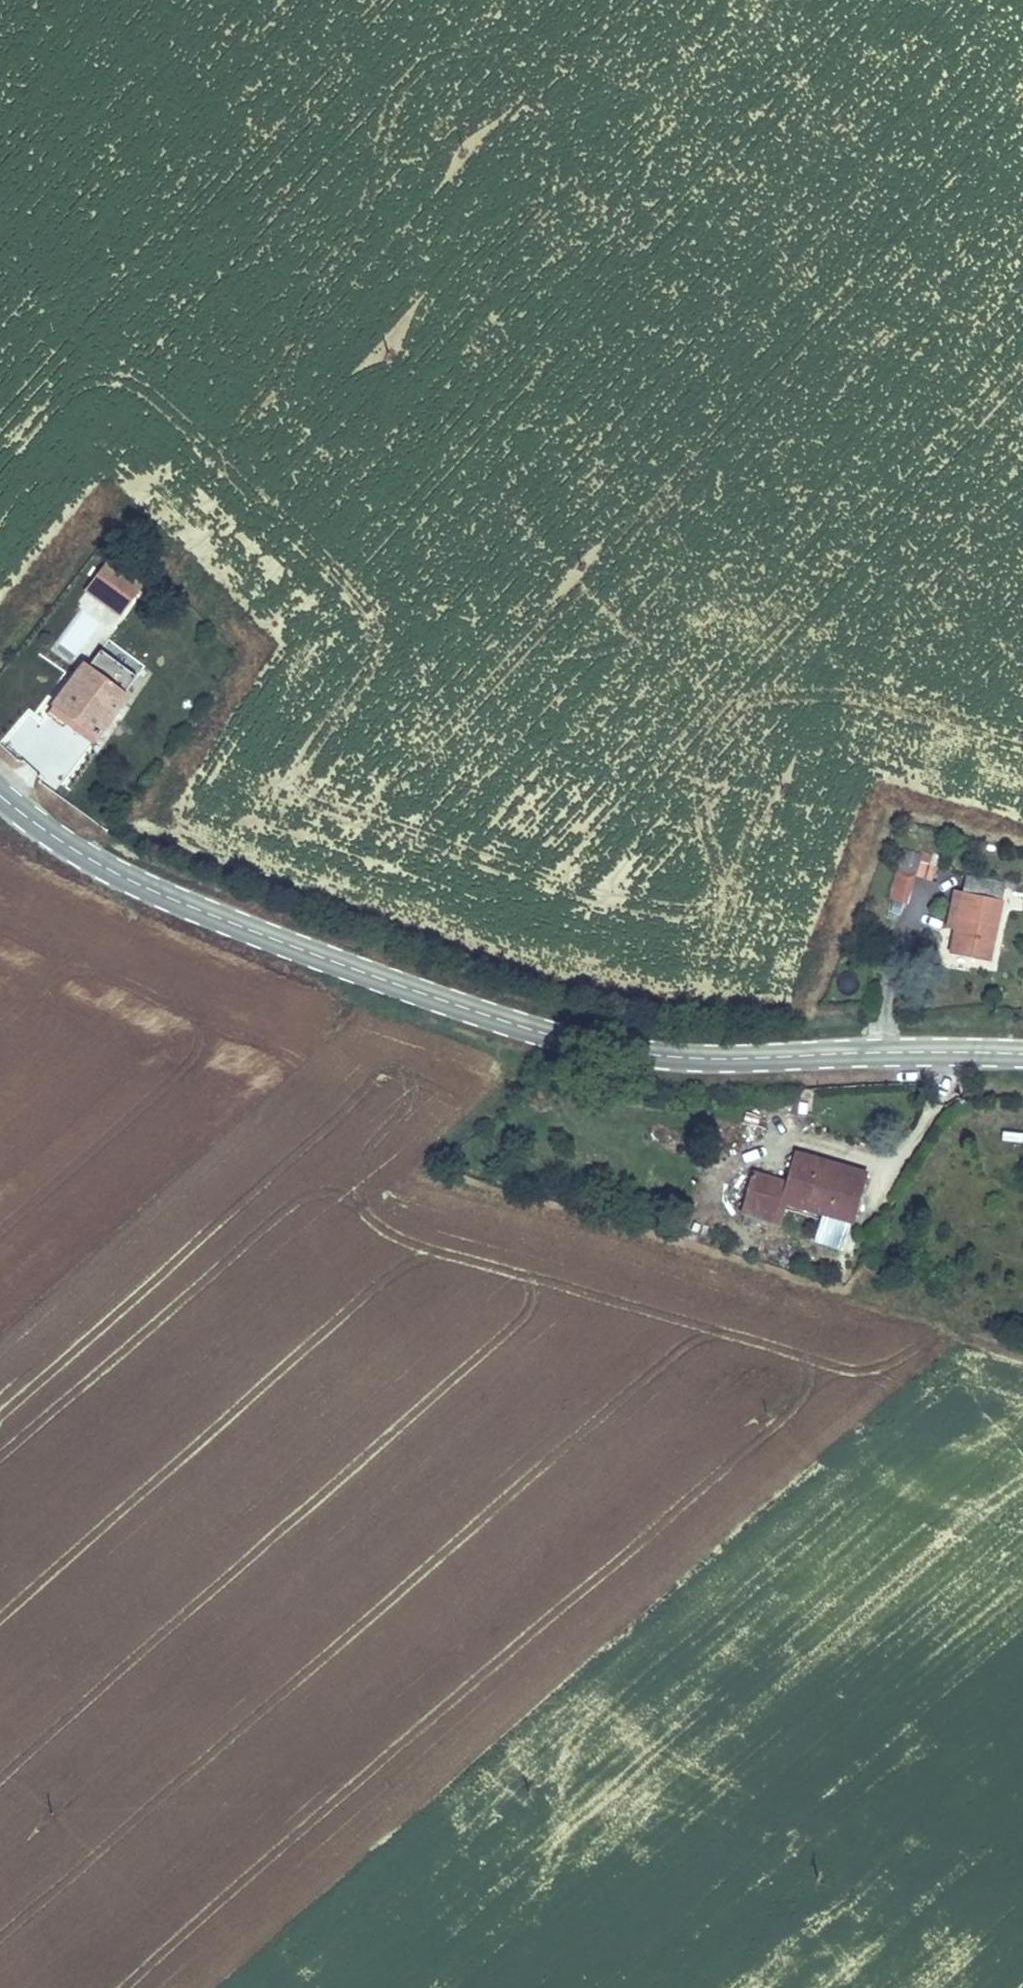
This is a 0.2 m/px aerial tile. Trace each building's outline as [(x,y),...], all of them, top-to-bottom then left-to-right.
[(131,568),(105,547),(75,584),(127,627),(158,589),(149,582),(125,612),(91,585),(105,566),(122,579),(131,568)] [(105,566),(91,585),(125,612),(149,582),(131,568),(122,579),(105,566)] [(89,663),(62,699),(101,730),(130,694),(89,663)] [(101,730),(62,699),(53,709),(93,741),(101,730)] [(922,861),(925,854),(903,848),(890,900),(908,905),(922,861)] [(932,863),(933,856),(925,854),(922,861),(932,863)] [(970,896),(961,894),(955,932),(963,933),(958,962),(998,969),(1011,890),(972,883),(970,896)] [(852,1226),(869,1173),(795,1150),(786,1180),(753,1170),(739,1214),(780,1226),(787,1205),(852,1226)]
